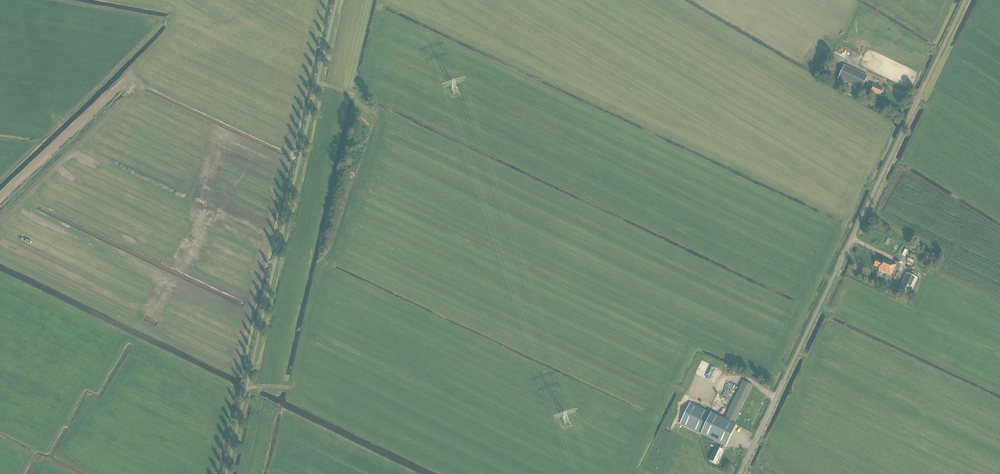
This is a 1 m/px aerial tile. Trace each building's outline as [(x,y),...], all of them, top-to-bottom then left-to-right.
[(867,77),(843,67),(837,81),(861,91),(867,77)] [(877,86),(872,84),(869,93),(874,95),(874,94),(880,97),(883,90),(877,88),(877,86)] [(932,256),(926,253),(922,261),(928,264),(932,256)] [(873,259),(872,264),(875,265),(875,266),(877,267),(876,270),(889,276),(891,272),(892,273),(894,267),(896,267),(896,266),(895,265),(895,264),(883,259),(882,262),(878,260),(877,261),(873,259)] [(910,295),(917,279),(906,274),(899,290),(910,295)] [(721,394),(727,397),(732,383),(727,381),(721,394)] [(743,381),(724,419),(733,424),(752,386),(743,381)] [(725,447),(736,425),(733,424),(724,419),(690,403),(679,424),(721,445),(719,449),(715,447),(709,461),(717,465),(719,461),(718,460),(723,451),(722,450),(724,446),(725,447)]
